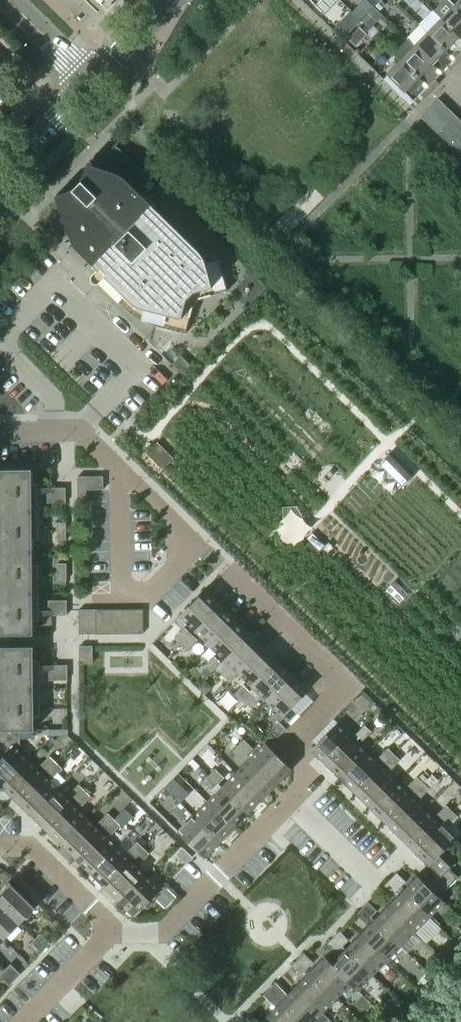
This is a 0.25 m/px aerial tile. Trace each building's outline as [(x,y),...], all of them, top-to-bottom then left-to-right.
[(454,6),(441,19),(460,39),(460,12),(454,6)] [(441,19),(432,11),(419,25),(428,33),(459,63),(460,61),(460,39),(441,19)] [(459,63),(428,33),(414,47),(441,73),(447,67),(451,71),(459,63)] [(441,73),(414,47),(401,60),(432,91),(439,83),(435,80),(441,73)] [(432,91),(401,60),(387,75),(414,101),(420,94),(424,98),(432,91)] [(9,98),(0,88),(0,107),(9,98)] [(455,116),(438,99),(420,117),(437,134),(455,116)] [(460,128),(460,122),(455,116),(437,134),(447,142),(460,128)] [(460,147),(460,128),(447,142),(456,152),(460,147)] [(199,251),(158,210),(170,198),(116,145),(119,142),(118,141),(103,159),(96,166),(88,163),(81,182),(74,189),(55,196),(72,241),(78,250),(92,264),(95,261),(100,266),(92,275),(91,276),(90,278),(90,280),(91,282),(92,283),(96,285),(100,284),(101,283),(109,275),(114,280),(111,283),(130,301),(133,303),(135,305),(137,306),(140,308),(143,308),(157,312),(154,325),(186,334),(193,305),(199,299),(228,291),(220,261),(219,259),(206,263),(205,260),(204,257),(202,255),(201,253),(199,251)] [(409,472),(386,452),(376,464),(399,484),(409,472)] [(32,512),(32,470),(0,470),(0,552),(32,552),(32,512)] [(77,477),(78,503),(86,503),(86,490),(90,490),(103,490),(103,477),(77,477)] [(66,503),(65,488),(57,488),(57,493),(47,493),(47,503),(66,503)] [(66,540),(66,523),(57,523),(57,540),(66,540)] [(32,573),(32,552),(0,552),(0,635),(33,635),(32,573)] [(66,581),(66,564),(57,564),(57,581),(66,581)] [(195,631),(220,605),(205,590),(179,616),(195,631)] [(67,615),(66,601),(48,601),(48,611),(59,611),(59,616),(67,615)] [(209,645),(235,619),(220,605),(195,631),(209,645)] [(131,634),(131,609),(119,610),(120,634),(131,634)] [(143,634),(143,609),(131,609),(131,634),(143,634)] [(96,634),(96,610),(78,610),(79,634),(96,634)] [(108,634),(107,610),(96,610),(96,634),(108,634)] [(120,634),(119,610),(107,610),(108,634),(120,634)] [(223,659),(249,633),(235,619),(209,645),(223,659)] [(182,643),(191,634),(185,628),(176,637),(182,643)] [(238,674),(264,647),(249,633),(223,659),(220,663),(226,669),(221,674),(229,682),(238,674)] [(197,640),(191,634),(182,643),(188,649),(197,640)] [(92,663),(92,650),(92,646),(79,646),(79,664),(83,664),(92,663)] [(33,647),(0,647),(0,669),(33,669),(33,647)] [(253,688),(279,662),(264,647),(238,674),(253,688)] [(211,672),(220,663),(214,657),(205,666),(211,672)] [(267,702),(293,676),(279,662),(253,688),(267,702)] [(221,674),(226,669),(220,663),(211,672),(217,678),(221,674)] [(67,680),(67,665),(59,666),(59,670),(49,670),(49,680),(67,680)] [(33,669),(0,669),(0,689),(34,689),(33,669)] [(291,708),(308,691),(293,676),(267,702),(288,723),(297,714),(291,708)] [(240,700),(249,691),(243,685),(234,694),(240,700)] [(34,689),(0,689),(0,709),(34,709),(34,689)] [(247,707),(256,697),(249,691),(240,700),(247,707)] [(34,709),(0,709),(0,731),(20,731),(34,731),(34,709)] [(356,735),(365,726),(359,720),(350,729),(356,735)] [(326,764),(352,738),(337,724),(311,750),(326,764)] [(371,732),(365,726),(356,735),(362,741),(371,732)] [(29,761),(16,748),(20,745),(20,731),(0,731),(0,784),(3,787),(29,761)] [(341,779),(367,753),(352,738),(326,764),(341,779)] [(253,749),(244,740),(238,746),(247,755),(253,749)] [(291,769),(269,748),(265,744),(250,758),(277,784),(291,769)] [(247,755),(238,746),(232,752),(241,761),(247,755)] [(385,764),(394,754),(388,748),(379,758),(385,764)] [(356,793),(382,767),(367,753),(341,779),(356,793)] [(391,770),(400,761),(394,754),(385,764),(391,770)] [(47,771),(56,762),(49,756),(40,765),(47,771)] [(277,784),(250,758),(236,773),(262,799),(277,784)] [(17,801),(43,774),(29,761),(3,787),(17,801)] [(53,777),(62,769),(56,762),(47,771),(53,777)] [(370,808),(396,781),(382,767),(356,793),(370,808)] [(224,778),(215,769),(209,775),(218,784),(224,778)] [(262,799),(236,773),(228,781),(224,778),(218,784),(248,813),(262,799)] [(32,816),(58,789),(43,774),(17,801),(32,816)] [(218,784),(209,775),(203,781),(212,790),(218,784)] [(414,792),(423,783),(417,777),(408,786),(414,792)] [(385,822),(410,795),(396,781),(370,808),(385,822)] [(420,798),(429,789),(423,783),(414,792),(420,798)] [(248,813),(218,784),(212,790),(216,794),(207,802),(233,828),(248,813)] [(76,800),(85,791),(79,785),(70,794),(76,800)] [(72,803),(58,789),(32,816),(46,830),(72,803)] [(82,806),(91,797),(85,791),(76,800),(82,806)] [(399,836),(425,810),(410,795),(385,822),(399,836)] [(196,807),(186,798),(180,804),(190,813),(196,807)] [(233,828),(207,802),(193,817),(220,842),(233,828)] [(61,844),(87,818),(72,803),(46,830),(61,844)] [(184,820),(190,813),(180,804),(174,811),(184,820)] [(443,820),(452,811),(446,805),(437,815),(443,821),(443,820)] [(414,850),(440,824),(425,810),(399,836),(414,850)] [(443,820),(443,821),(449,827),(458,818),(452,811),(443,820)] [(105,829),(114,819),(108,813),(99,823),(105,829)] [(220,842),(193,817),(178,832),(205,858),(220,842)] [(76,858),(102,832),(87,818),(61,844),(76,858)] [(111,835),(120,825),(114,819),(105,829),(111,835)] [(443,850),(455,839),(440,824),(414,850),(429,865),(443,850)] [(90,873),(116,846),(102,832),(76,858),(90,873)] [(134,857),(143,848),(137,842),(128,851),(134,857)] [(105,887),(131,860),(116,846),(90,873),(105,887)] [(140,863),(149,854),(143,848),(134,857),(140,863)] [(192,857),(183,848),(177,854),(186,863),(192,857)] [(438,897),(457,877),(449,869),(456,862),(443,850),(429,865),(437,873),(425,884),(438,897)] [(119,901),(145,875),(131,860),(105,887),(119,901)] [(405,882),(396,873),(390,879),(399,888),(405,882)] [(135,916),(160,890),(145,875),(119,901),(135,916)] [(444,902),(438,897),(425,884),(417,877),(403,891),(429,918),(444,902)] [(399,888),(390,879),(384,885),(393,894),(399,888)] [(9,882),(0,891),(0,893),(2,896),(0,898),(0,905),(19,924),(35,908),(9,882)] [(429,918),(403,891),(388,906),(415,932),(429,918)] [(377,911),(368,902),(362,908),(371,917),(377,911)] [(0,905),(0,935),(4,939),(19,924),(0,905)] [(415,932),(388,906),(374,921),(401,947),(415,932)] [(371,917),(362,908),(356,914),(365,923),(371,917)] [(401,947),(374,921),(360,935),(386,961),(401,947)] [(348,940),(339,931),(333,938),(342,947),(348,940)] [(50,944),(40,934),(35,939),(45,949),(50,944)] [(386,961),(360,935),(345,950),(372,976),(386,961)] [(342,947),(333,938),(327,944),(336,953),(342,947)] [(45,949),(35,939),(29,945),(39,955),(45,949)] [(372,976),(345,950),(332,964),(325,957),(324,958),(358,990),(372,976)] [(313,963),(304,954),(297,960),(307,969),(313,963)] [(358,990),(324,958),(310,972),(337,998),(350,984),(357,991),(358,990)] [(307,969),(297,960),(292,966),(301,975),(307,969)] [(20,974),(10,964),(5,970),(15,980),(20,974)] [(5,970),(0,975),(0,977),(9,986),(15,980),(5,970)] [(337,998),(310,972),(296,987),(322,1012),(337,998)] [(284,992),(275,983),(269,989),(278,998),(284,992)] [(296,987),(282,1001),(303,1021),(327,1021),(329,1020),(322,1013),(322,1012),(296,987)] [(278,998),(269,989),(263,995),(272,1004),(278,998)] [(282,1001),(267,1016),(273,1021),(303,1021),(282,1001)]
